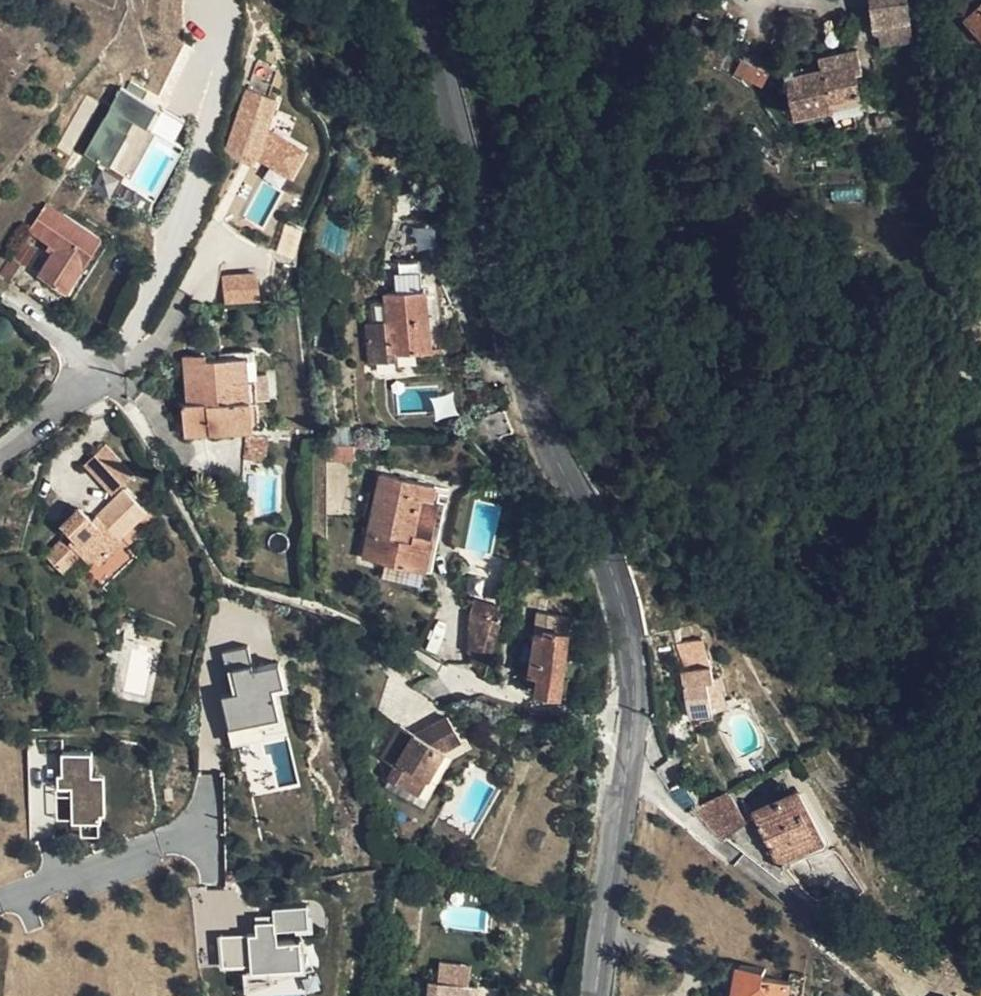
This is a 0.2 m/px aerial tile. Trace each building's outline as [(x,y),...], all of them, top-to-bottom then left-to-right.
[(908,0),(869,0),(872,24),(911,19),(908,0)] [(980,34),(980,4),(966,18),(980,34)] [(720,67),(721,66),(767,85),(777,66),(696,32),(687,51),(720,67)] [(785,68),(794,113),(860,99),(855,72),(862,71),(857,49),(819,57),(822,69),(794,74),(792,67),(785,68)] [(113,89),(87,159),(132,175),(158,106),(113,89)] [(288,164),(284,171),(283,175),(297,180),(302,170),(288,164)] [(283,175),(284,171),(279,168),(255,221),(274,230),(297,180),(283,175)] [(77,261),(84,264),(100,237),(47,205),(30,231),(49,243),(56,247),(52,254),(39,275),(60,288),(77,261)] [(46,250),(52,254),(56,247),(49,243),(46,250)] [(9,257),(0,271),(0,275),(9,281),(21,264),(9,257)] [(419,260),(382,265),(388,322),(367,324),(371,361),(395,358),(394,353),(430,349),(424,289),(421,289),(419,260)] [(66,291),(84,264),(77,261),(60,288),(66,291)] [(221,275),(223,305),(259,302),(257,273),(221,275)] [(203,354),(185,357),(189,404),(181,404),(184,433),(251,428),(248,399),(257,398),(253,350),(235,351),(236,357),(205,359),(203,354)] [(980,409),(980,391),(979,389),(969,402),(980,409)] [(498,410),(470,425),(480,443),(507,429),(498,410)] [(84,465),(112,493),(132,473),(105,445),(84,465)] [(416,481),(382,474),(369,533),(364,560),(426,574),(433,540),(416,535),(425,499),(435,501),(437,487),(416,481)] [(86,570),(102,587),(134,556),(117,538),(145,511),(123,488),(93,519),(87,514),(81,520),(76,516),(64,528),(68,533),(46,556),(46,558),(63,575),(81,557),(91,567),(86,570)] [(449,504),(435,501),(425,499),(416,535),(433,540),(426,574),(433,576),(449,504)] [(82,510),(76,516),(81,520),(87,514),(82,510)] [(73,584),(86,570),(91,567),(81,557),(63,575),(73,584)] [(537,691),(560,694),(568,633),(570,616),(539,611),(531,675),(538,677),(537,691)] [(488,617),(465,623),(468,638),(491,632),(488,617)] [(575,635),(568,633),(560,694),(566,695),(568,676),(579,677),(582,656),(572,655),(575,635)] [(701,639),(671,644),(676,670),(670,671),(678,716),(712,711),(705,680),(712,679),(709,663),(705,663),(701,639)] [(248,648),(222,652),(230,698),(221,699),(229,739),(277,731),(270,690),(281,688),(277,662),(251,667),(248,648)] [(453,733),(432,743),(434,747),(423,750),(420,747),(405,736),(382,764),(398,776),(388,788),(403,800),(416,785),(425,793),(445,766),(464,761),(453,733)] [(59,791),(71,791),(70,825),(102,826),(102,778),(91,778),(91,756),(59,755),(59,791)] [(203,775),(207,884),(219,884),(214,774),(203,775)] [(682,812),(696,805),(681,783),(669,789),(682,812)] [(413,808),(425,793),(416,785),(403,800),(413,808)] [(727,790),(696,805),(698,808),(711,824),(725,836),(745,820),(727,790)] [(774,851),(780,865),(828,841),(824,832),(818,835),(796,791),(754,811),(761,823),(757,825),(770,852),(774,851)] [(254,935),(217,936),(218,969),(251,968),(251,975),(299,973),(298,945),(275,946),(274,933),(308,932),(308,910),(253,912),(254,935)] [(738,964),(734,995),(803,995),(807,973),(787,971),(786,980),(766,977),(767,967),(738,964)] [(471,987),(429,984),(428,995),(470,995),(471,987)]
